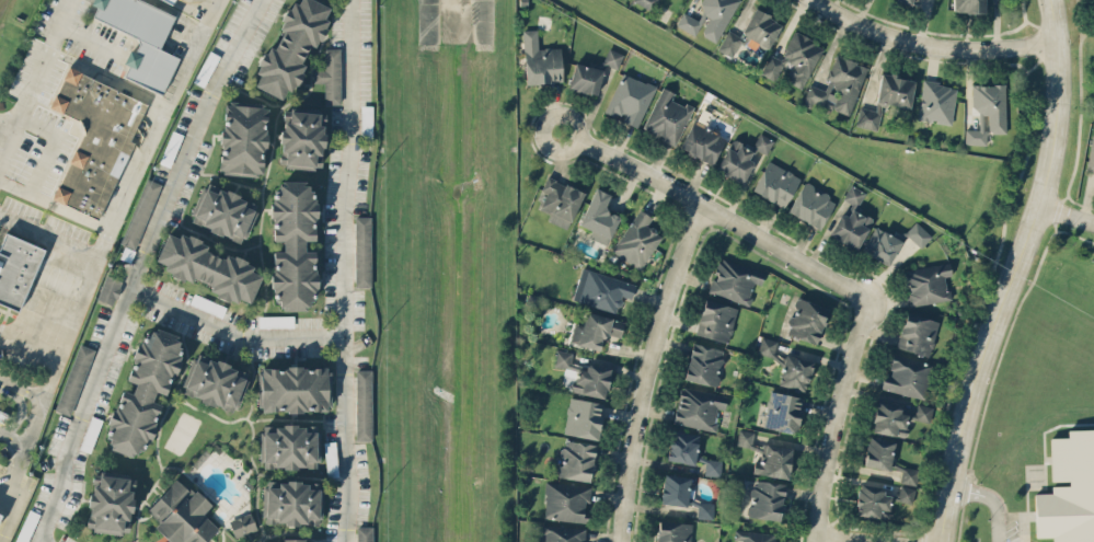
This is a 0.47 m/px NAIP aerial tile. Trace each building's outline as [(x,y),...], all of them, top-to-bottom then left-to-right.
[(143,0),(92,0),(90,4),(96,7),(92,16),(140,37),(134,51),(129,49),(124,63),(128,64),(123,76),(163,93),(179,57),(160,49),(175,14),(143,0)] [(315,0),(299,0),(297,4),(291,1),(278,28),(283,29),(274,48),(269,46),(251,84),(281,98),(286,88),(293,91),(305,65),(300,63),(309,44),(316,47),(329,19),(324,17),(329,6),(315,0)] [(633,1),(653,11),(659,0),(633,0),(633,1)] [(739,0),(704,0),(695,18),(683,11),(676,25),(697,36),(699,33),(717,42),(739,0)] [(953,12),(988,11),(987,0),(953,0),(953,12)] [(781,21),(753,8),(741,34),(770,47),(781,21)] [(563,47),(538,47),(538,29),(524,29),(524,82),(562,82),(563,47)] [(717,49),(733,57),(744,37),(728,29),(717,49)] [(804,89),(824,45),(793,31),(781,58),(769,53),(760,74),(776,81),(786,60),(794,64),(787,81),(804,89)] [(340,48),(324,48),(324,69),(313,69),(313,82),(324,83),(324,104),(339,104),(340,48)] [(623,53),(608,48),(602,63),(618,68),(623,53)] [(868,65),(834,55),(824,89),(808,84),(803,103),(852,118),(868,65)] [(597,94),(603,68),(574,62),(569,88),(597,94)] [(100,219),(132,142),(130,141),(147,102),(67,67),(49,108),(85,123),(53,199),(100,219)] [(638,127),(656,87),(622,72),(604,112),(638,127)] [(915,79),(881,73),(876,101),(910,107),(915,79)] [(951,124),(957,86),(923,81),(918,119),(951,124)] [(972,84),(972,114),(978,114),(978,129),(965,129),(965,144),(988,144),(988,130),(984,130),(984,116),(989,116),(989,132),(1006,132),(1006,84),(972,84)] [(692,108),(671,98),(674,92),(661,86),(642,129),(660,137),(659,139),(675,146),(692,108)] [(262,176),(267,107),(223,104),(218,172),(262,176)] [(855,125),(877,129),(881,112),(859,107),(855,125)] [(325,112),(283,110),(279,165),(321,168),(325,112)] [(713,164),(727,135),(693,119),(679,149),(713,164)] [(160,163),(172,166),(181,133),(170,130),(160,163)] [(773,139),(759,132),(751,147),(765,155),(773,139)] [(1092,133),(1085,170),(1093,172),(1093,134),(1092,133)] [(753,149),(730,139),(716,170),(743,183),(753,161),(748,159),(753,149)] [(783,207),(800,177),(768,160),(751,190),(783,207)] [(121,243),(136,249),(160,183),(145,177),(121,243)] [(550,222),(571,229),(584,190),(546,177),(542,190),(546,192),(541,209),(553,212),(550,222)] [(315,181),(278,181),(278,197),(272,197),(271,240),(283,240),(283,250),(272,250),(271,288),(278,288),(278,309),(310,309),(310,288),(315,288),(316,250),(304,250),(304,240),(314,240),(315,181)] [(258,202),(203,183),(189,223),(244,242),(258,202)] [(788,214),(824,227),(836,197),(800,184),(788,214)] [(842,198),(857,206),(865,192),(851,184),(842,198)] [(609,245),(619,216),(604,210),(611,193),(594,187),(580,225),(592,230),(589,237),(609,245)] [(646,224),(652,217),(639,208),(611,249),(639,269),(663,235),(646,224)] [(847,216),(840,212),(829,235),(858,250),(874,219),(851,208),(847,216)] [(371,216),(355,215),(354,286),(370,286),(371,216)] [(921,247),(932,235),(915,220),(904,232),(921,247)] [(861,250),(888,266),(902,241),(875,225),(861,250)] [(77,298),(85,276),(39,258),(44,246),(1,231),(0,234),(0,303),(19,310),(30,280),(77,298)] [(206,254),(208,239),(163,233),(159,262),(165,263),(163,275),(211,282),(209,296),(254,302),(257,273),(251,272),(253,260),(206,254)] [(708,292),(748,304),(755,283),(761,285),(765,271),(718,257),(708,292)] [(944,276),(953,275),(951,262),(903,268),(907,305),(953,300),(952,289),(946,290),(944,276)] [(616,313),(622,295),(631,298),(635,284),(582,267),(572,299),(616,313)] [(98,300),(115,304),(121,279),(103,275),(98,300)] [(694,334),(728,343),(738,307),(704,298),(694,334)] [(787,335),(818,342),(827,306),(796,298),(787,335)] [(625,321),(586,311),(583,324),(574,322),(569,342),(601,350),(605,333),(621,337),(625,321)] [(940,322),(905,312),(896,347),(931,356),(940,322)] [(294,326),(293,315),(258,316),(259,327),(294,326)] [(108,448),(131,456),(140,448),(143,440),(150,439),(155,426),(155,422),(161,404),(152,400),(155,390),(165,394),(171,378),(175,374),(179,362),(177,335),(155,327),(137,344),(132,357),(133,361),(126,380),(135,383),(131,393),(122,389),(116,405),(111,410),(108,419),(109,428),(107,432),(108,448)] [(774,356),(777,339),(761,336),(757,353),(774,356)] [(683,379),(717,387),(726,350),(692,342),(683,379)] [(55,410),(71,415),(92,347),(77,343),(55,410)] [(553,365),(576,369),(572,392),(606,397),(610,369),(570,362),(572,351),(556,349),(553,365)] [(248,370),(193,354),(181,394),(236,411),(248,370)] [(812,358),(784,354),(780,386),(808,389),(812,358)] [(881,388),(925,399),(933,365),(890,354),(886,373),(884,373),(881,388)] [(261,412),(329,410),(328,366),(259,367),(261,412)] [(372,369),(356,369),(356,440),(372,440),(372,369)] [(728,395),(680,386),(673,422),(714,430),(718,407),(725,409),(728,395)] [(762,425),(798,433),(806,398),(770,390),(762,425)] [(604,403),(569,397),(563,433),(598,439),(604,403)] [(932,406),(916,403),(916,408),(876,401),(871,431),(908,437),(911,418),(929,421),(932,406)] [(102,419),(91,415),(79,447),(90,451),(102,419)] [(319,425),(261,424),(260,467),(318,467),(319,425)] [(671,428),(665,459),(694,465),(700,434),(671,428)] [(752,473),(790,478),(795,448),(762,443),(761,445),(752,444),(754,431),(739,428),(736,446),(761,449),(760,460),(754,459),(752,473)] [(1049,429),(1093,428),(1093,541),(1032,541),(1030,492),(1051,491),(1049,429)] [(864,465),(902,470),(900,482),(917,485),(919,468),(893,464),(897,439),(868,436),(864,465)] [(591,481),(596,444),(563,439),(558,476),(591,481)] [(704,474),(721,476),(722,459),(705,458),(704,474)] [(128,532),(133,474),(90,471),(87,529),(128,532)] [(686,506),(691,477),(664,472),(659,501),(686,506)] [(159,521),(154,526),(171,541),(205,541),(219,528),(202,513),(209,506),(178,476),(147,510),(159,521)] [(783,518),(784,481),(750,480),(749,517),(783,518)] [(585,521),(585,501),(591,501),(591,483),(545,482),(544,520),(585,521)] [(916,487),(900,484),(897,500),(913,503),(916,487)] [(697,517),(714,518),(714,502),(698,501),(697,517)] [(228,520),(235,536),(257,528),(250,512),(228,520)] [(658,520),(657,541),(692,541),(693,522),(658,520)] [(356,525),(357,541),(373,541),(372,525),(356,525)] [(585,526),(543,525),(543,541),(585,541),(585,526)] [(777,532),(734,530),(734,539),(742,540),(742,541),(776,541),(777,532)]
